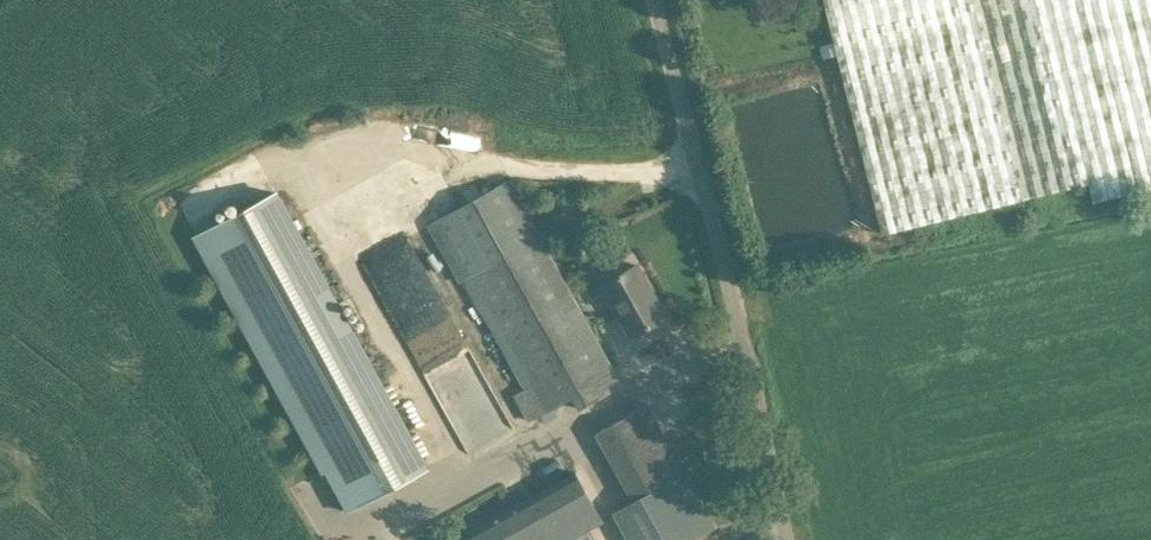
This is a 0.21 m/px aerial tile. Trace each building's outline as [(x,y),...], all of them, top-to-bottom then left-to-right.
[(1089,182),(1093,201),(1150,186),(1150,0),(823,0),(833,41),(833,43),(837,56),(881,234),(1089,182)] [(833,43),(821,46),(824,59),(837,56),(833,43)] [(621,386),(614,372),(538,237),(508,181),(427,224),(458,281),(463,279),(524,389),(513,395),(528,420),(541,413),(547,423),(557,417),(552,406),(572,395),(580,409),(621,386)] [(426,467),(275,192),(196,236),(347,511),(426,467)] [(602,283),(619,314),(630,335),(664,316),(636,264),(602,283)] [(634,501),(614,513),(629,539),(691,539),(714,527),(682,474),(643,406),(596,433),(634,501)] [(471,532),(475,539),(562,539),(601,517),(576,472),(471,532)]
